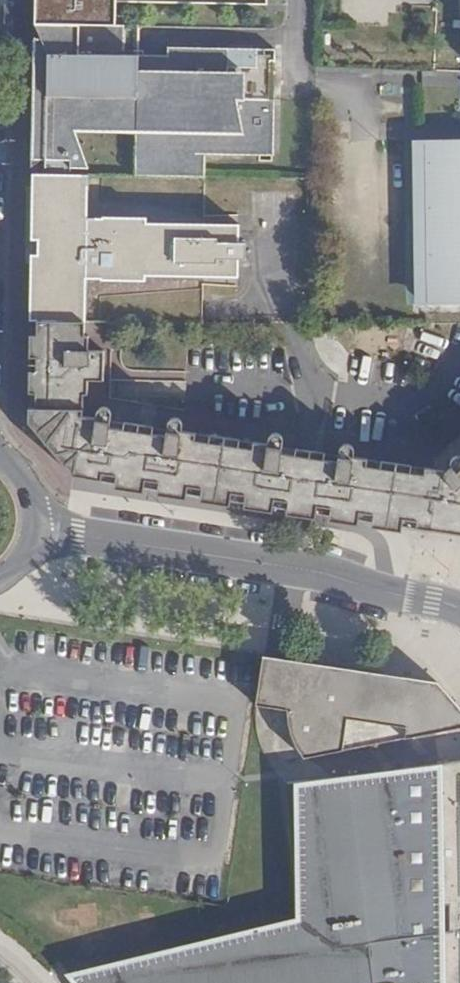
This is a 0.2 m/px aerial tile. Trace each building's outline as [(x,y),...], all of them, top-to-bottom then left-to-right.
[(35,7),(42,9),(37,24),(140,28),(141,0),(35,0),(35,7)] [(37,24),(35,24),(41,41),(34,41),(32,174),(81,176),(80,169),(87,169),(74,133),(134,135),(133,177),(180,179),(199,179),(199,160),(268,161),(271,56),(167,53),(166,59),(139,58),(140,28),(37,24)] [(423,303),(423,143),(412,144),(413,303),(423,303)] [(423,143),(423,303),(459,303),(459,143),(423,143)] [(81,176),(32,174),(29,322),(35,322),(82,323),(169,324),(204,324),(205,280),(244,281),(244,261),(254,261),(255,242),(246,241),(247,227),(203,227),(206,180),(199,179),(180,179),(133,177),(81,176)] [(458,461),(449,457),(445,459),(443,462),(444,467),(446,473),(428,470),(421,469),(420,477),(373,470),(364,468),(366,461),(349,458),(350,454),(350,451),(348,447),(345,446),(342,446),(340,446),(338,448),(336,451),(334,462),(308,458),(277,454),(279,440),(279,438),(277,435),(276,435),(273,434),(271,434),(267,436),(266,439),(265,446),(249,443),(248,451),(192,443),(193,436),(178,433),(177,426),(175,424),(173,423),(170,421),(167,422),(165,424),(164,426),(162,437),(152,435),(107,428),(108,417),(107,414),(105,412),(102,411),(98,410),(95,410),(92,412),(92,413),(90,418),(90,420),(81,419),(80,401),(87,401),(87,384),(101,384),(102,353),(87,352),(87,338),(82,338),(82,323),(35,322),(35,335),(29,335),(29,358),(34,358),(34,372),(28,372),(28,393),(34,394),(34,409),(28,409),(27,425),(74,478),(98,482),(100,475),(114,477),(113,484),(139,488),(140,481),(156,484),(155,490),(182,494),(182,488),(198,490),(197,497),(226,501),(227,495),(243,497),(242,503),(270,507),(271,502),(285,504),(285,509),(313,514),(314,508),(328,511),(328,516),(355,520),(357,515),(369,516),(369,522),(400,527),(401,521),(415,523),(414,529),(419,530),(454,535),(459,536),(459,459),(458,461)] [(139,488),(113,484),(112,491),(138,495),(139,488)] [(182,494),(155,490),(154,497),(181,501),(182,494)] [(226,501),(197,497),(196,503),(209,505),(226,508),(226,501)] [(270,507),(242,503),(241,510),(269,514),(270,507)] [(313,514),(285,509),(284,516),(299,519),(312,521),(313,514)] [(355,520),(328,516),(326,522),(339,524),(354,527),(355,520)] [(400,527),(369,522),(367,529),(399,533),(400,527)] [(261,656),(260,667),(254,705),(286,709),(288,721),(292,733),(295,744),(300,755),(304,758),(342,751),(347,718),(404,726),(403,738),(459,726),(459,708),(437,681),(281,659),(261,656)] [(347,718),(342,751),(403,738),(404,726),(347,718)] [(440,763),(441,791),(443,911),(459,906),(459,760),(440,763)] [(441,791),(440,763),(391,769),(312,780),(294,782),(287,783),(289,798),(291,812),(295,848),(295,858),(296,885),(296,921),(68,969),(78,982),(444,982),(443,935),(443,911),(441,791)] [(443,911),(443,935),(459,931),(459,906),(443,911)] [(443,935),(444,982),(459,982),(459,931),(443,935)]
